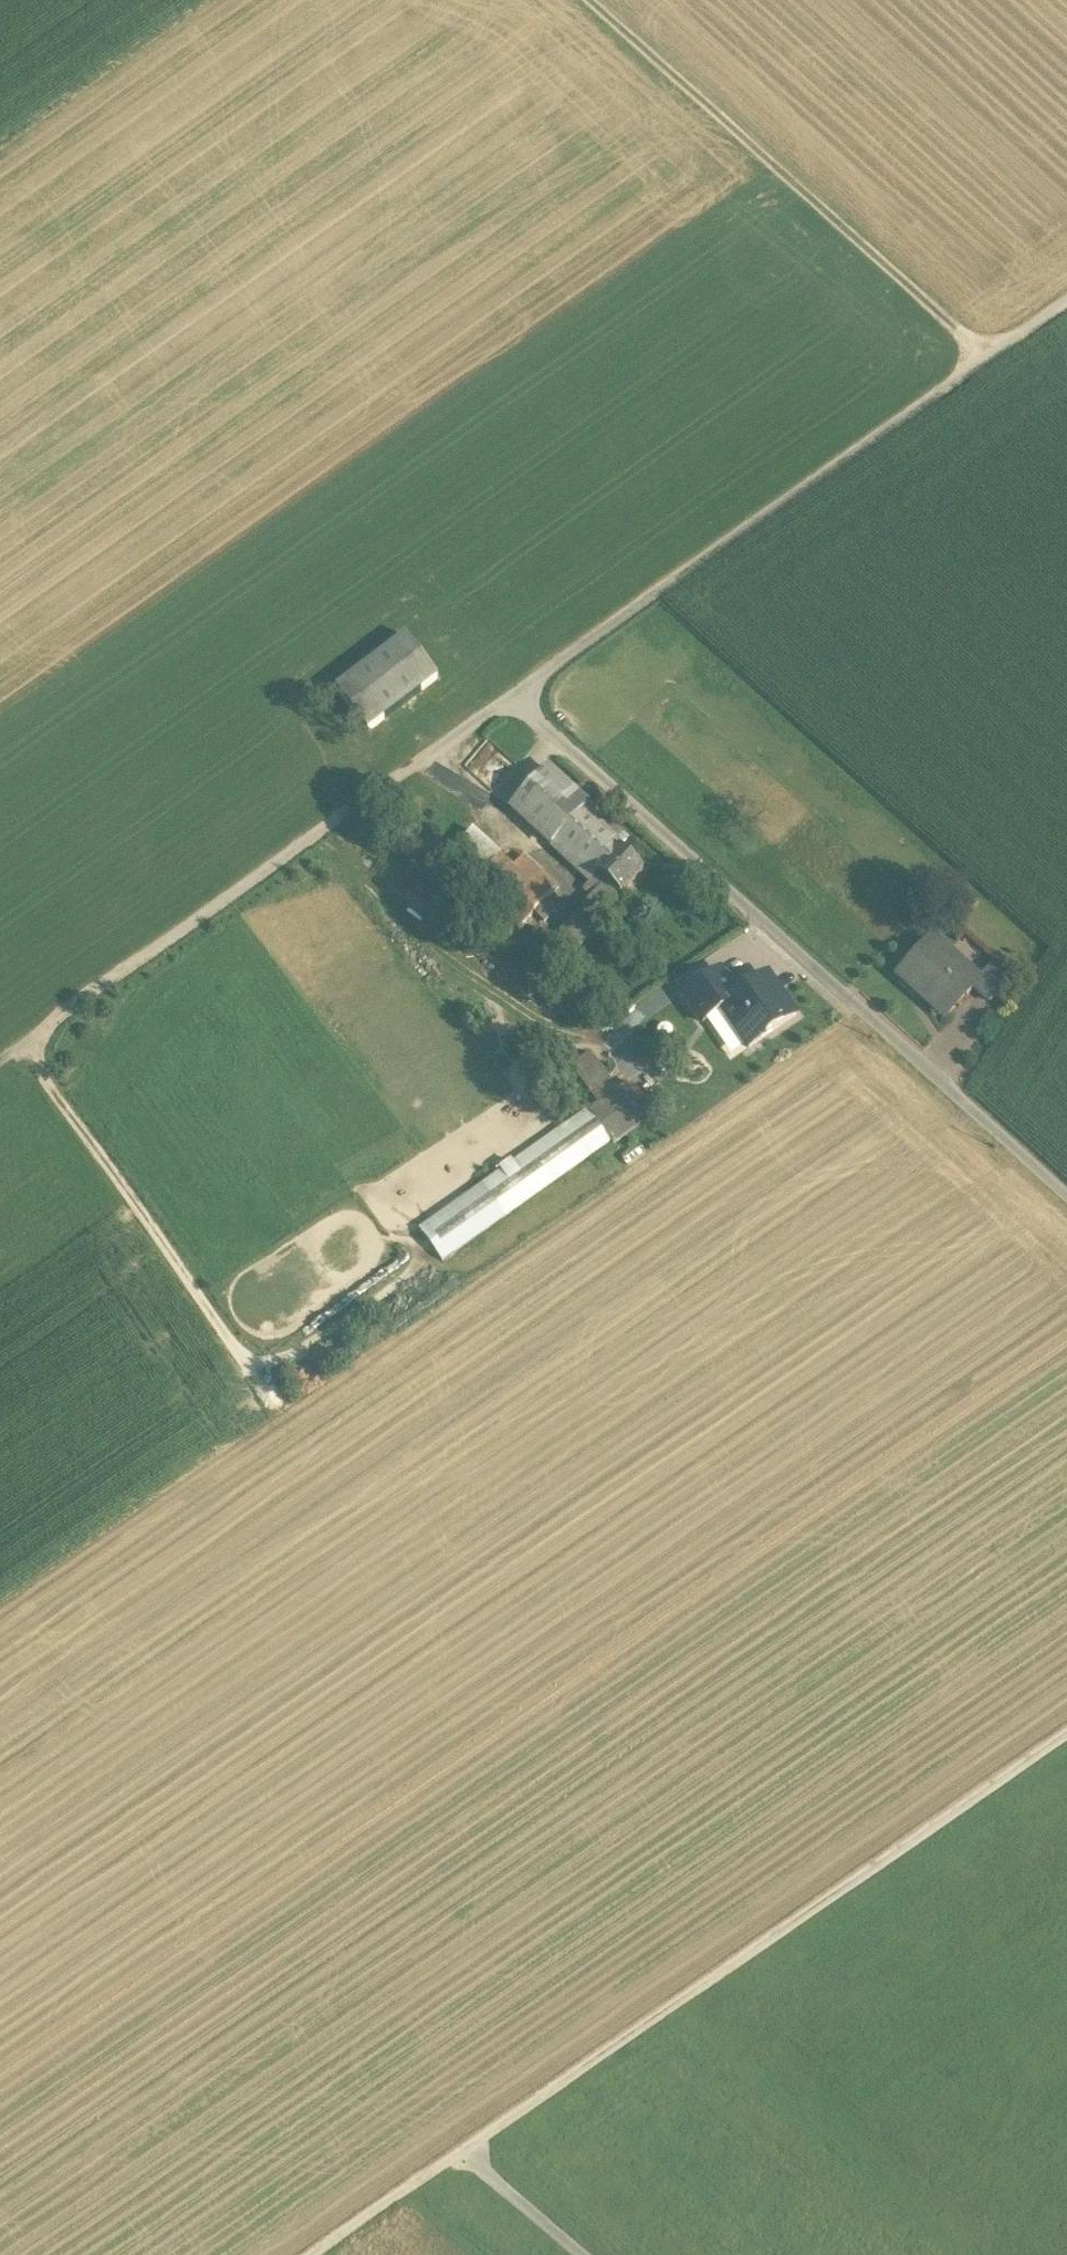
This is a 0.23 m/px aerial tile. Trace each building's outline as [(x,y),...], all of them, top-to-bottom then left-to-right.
[(411,629),(335,690),(368,732),(444,671),(411,629)] [(587,805),(547,767),(511,806),(552,845),(587,805)] [(587,805),(552,845),(591,881),(598,874),(597,873),(620,848),(620,849),(627,842),(587,805)] [(501,857),(458,819),(429,851),(471,889),(501,857)] [(620,849),(620,848),(597,873),(598,874),(621,895),(643,870),(620,849)] [(558,887),(524,856),(514,868),(501,857),(471,889),(518,930),(534,913),(546,899),(558,887)] [(591,881),(583,890),(592,897),(578,912),(595,928),(595,927),(593,925),(621,895),(598,874),(591,881)] [(556,909),(546,899),(534,913),(544,922),(556,909)] [(578,912),(559,932),(576,948),(595,928),(578,912)] [(979,979),(933,937),(897,977),(917,995),(920,991),(946,1015),(965,995),(966,996),(974,988),(981,981),(979,979)] [(994,964),(979,979),(981,981),(974,988),(990,1002),(1011,979),(994,964)] [(721,1009),(738,998),(720,972),(684,996),(702,1022),(721,1009)] [(721,1009),(748,1049),(796,1016),(768,977),(738,998),(721,1009)] [(568,1070),(595,1107),(616,1093),(588,1055),(568,1070)] [(653,1067),(629,1083),(642,1101),(665,1084),(653,1067)] [(625,1077),(614,1085),(618,1091),(629,1083),(625,1077)] [(595,1107),(589,1112),(613,1145),(653,1117),(642,1101),(629,1083),(618,1091),(616,1093),(595,1107)] [(488,1149),(468,1164),(475,1173),(484,1167),(490,1174),(501,1166),(488,1149)]
